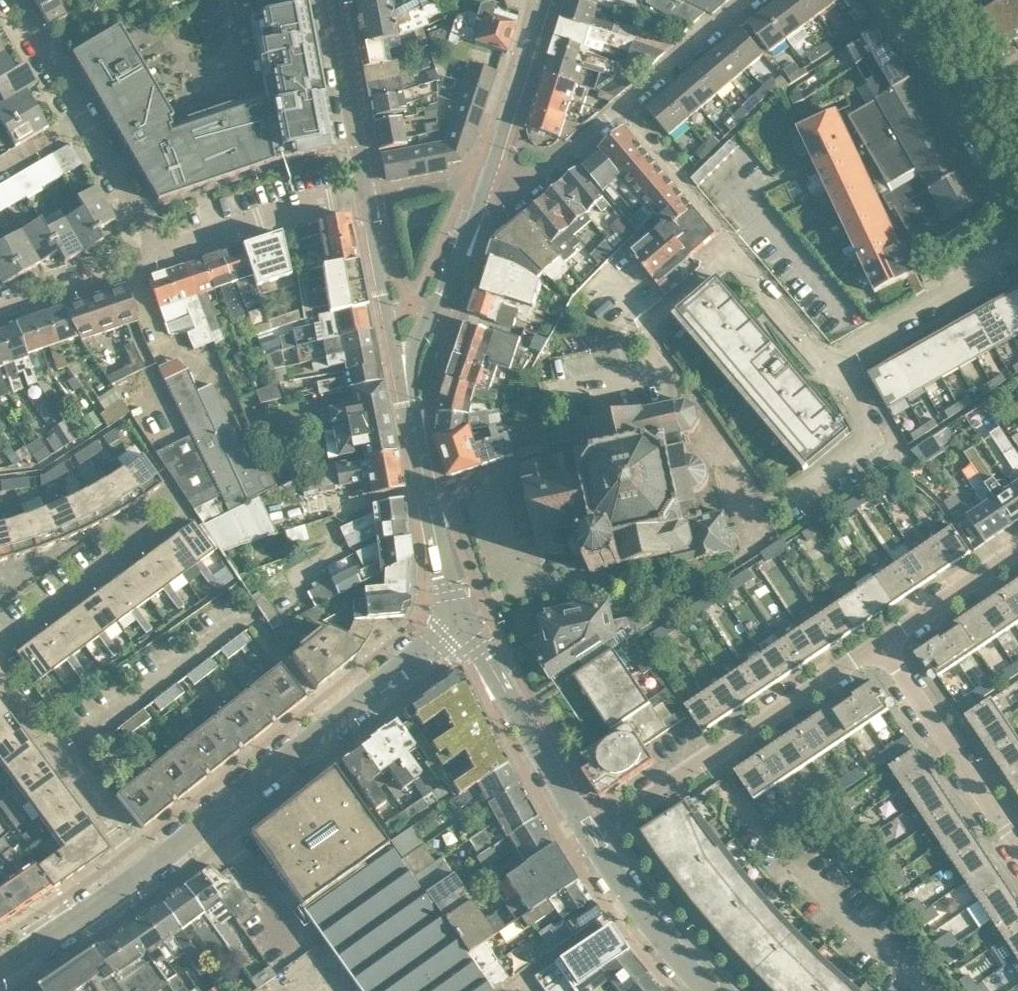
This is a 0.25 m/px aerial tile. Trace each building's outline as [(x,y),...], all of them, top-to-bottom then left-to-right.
[(49,26),(69,15),(60,0),(34,0),(49,26)] [(357,3),(361,26),(393,19),(434,1),(437,0),(375,0),(357,3)] [(583,0),(568,0),(562,20),(589,28),(590,26),(611,32),(615,20),(606,17),(604,21),(593,18),(597,5),(583,0)] [(597,5),(611,9),(613,0),(583,0),(597,5)] [(685,1),(681,5),(672,0),(647,0),(646,2),(689,27),(707,12),(685,1)] [(685,1),(707,12),(713,15),(730,0),(686,0),(685,1)] [(765,11),(787,39),(794,49),(810,36),(803,27),(783,0),(780,0),(765,11)] [(803,27),(820,14),(809,0),(783,0),(803,27)] [(820,14),(836,2),(835,0),(809,0),(820,14)] [(994,5),(1014,39),(1017,36),(1017,8),(1013,0),(991,0),(994,5)] [(393,19),(361,26),(364,45),(387,41),(423,27),(427,25),(424,18),(439,12),(434,1),(393,19)] [(120,26),(72,54),(72,55),(158,201),(194,189),(207,184),(275,162),(335,150),(307,3),(262,11),(263,14),(250,17),(265,95),(184,122),(170,127),(168,128),(164,118),(167,117),(165,111),(169,109),(120,26)] [(491,16),(494,8),(486,5),(481,7),(479,15),(470,12),(454,18),(451,27),(447,26),(429,32),(436,52),(447,47),(457,44),(459,38),(475,42),(475,43),(502,52),(506,53),(516,24),(491,16)] [(997,49),(1014,39),(994,5),(977,15),(997,49)] [(787,39),(765,11),(748,24),(770,52),(787,39)] [(198,24),(205,39),(223,30),(216,15),(198,24)] [(858,34),(870,27),(865,19),(853,26),(858,34)] [(629,60),(651,68),(667,52),(633,40),(611,32),(590,26),(589,28),(562,20),(556,38),(588,49),(604,53),(607,44),(631,52),(629,60)] [(615,20),(611,32),(633,40),(667,51),(679,41),(615,20)] [(842,34),(847,41),(858,34),(853,26),(842,34)] [(359,45),(363,67),(408,59),(404,46),(418,42),(419,47),(428,44),(423,27),(387,41),(364,45),(359,45)] [(847,48),(857,66),(891,46),(881,27),(847,48)] [(764,55),(742,28),(726,42),(748,68),(764,55)] [(588,49),(556,38),(550,58),(582,68),(601,73),(615,78),(616,77),(619,65),(586,54),(588,49)] [(815,51),(820,58),(836,49),(831,41),(815,51)] [(710,55),(732,81),(748,68),(726,42),(710,55)] [(892,47),(891,46),(857,66),(867,83),(901,63),(899,59),(897,55),(892,47)] [(815,51),(807,56),(812,63),(820,58),(815,51)] [(4,53),(0,56),(0,80),(15,71),(4,53)] [(694,69),(717,95),(732,81),(710,55),(694,69)] [(430,67),(426,56),(417,59),(421,70),(430,67)] [(550,58),(545,74),(577,84),(582,68),(550,58)] [(412,74),(408,59),(363,67),(367,85),(400,78),(400,77),(412,74)] [(783,70),(782,71),(791,84),(808,74),(806,67),(805,66),(800,69),(796,62),(783,70)] [(490,91),(497,71),(469,63),(463,83),(490,91)] [(867,83),(877,100),(911,80),(909,76),(907,73),(901,63),(867,83)] [(0,80),(0,96),(4,103),(26,90),(26,91),(37,85),(25,64),(15,71),(0,80)] [(436,69),(427,72),(430,83),(436,81),(439,80),(436,69)] [(679,82),(701,108),(717,95),(694,69),(679,82)] [(601,73),(595,90),(601,92),(617,97),(618,97),(635,83),(616,77),(615,78),(601,73)] [(367,85),(369,99),(389,95),(390,97),(395,96),(395,94),(403,92),(417,88),(412,74),(400,77),(400,78),(367,85)] [(545,74),(539,93),(584,107),(590,88),(577,84),(545,74)] [(773,79),(764,87),(770,93),(779,84),(773,79)] [(911,80),(877,100),(850,116),(884,179),(876,184),(893,213),(895,210),(913,239),(918,236),(921,241),(937,232),(940,237),(937,238),(938,239),(942,238),(944,237),(952,232),(959,227),(964,224),(967,220),(967,219),(971,213),(969,208),(981,201),(982,203),(983,203),(964,171),(963,171),(912,83),(913,82),(912,81),(912,80),(911,81),(911,80)] [(389,95),(369,99),(373,118),(406,111),(404,104),(426,98),(428,106),(436,104),(436,81),(430,83),(417,88),(403,92),(395,94),(395,96),(390,97),(389,95)] [(663,96),(685,122),(701,108),(679,82),(663,96)] [(483,111),(490,91),(463,83),(457,103),(483,111)] [(764,87),(751,101),(756,107),(761,102),(770,93),(764,87)] [(5,129),(37,110),(26,91),(26,90),(4,103),(0,105),(0,121),(5,129)] [(610,102),(610,103),(617,97),(601,92),(599,98),(610,102)] [(539,93),(533,110),(583,126),(592,118),(591,118),(581,115),(584,107),(539,93)] [(794,105),(805,100),(802,93),(791,98),(794,105)] [(647,109),(670,135),(685,122),(663,96),(647,109)] [(798,114),(809,109),(806,102),(795,107),(798,114)] [(483,111),(457,103),(450,123),(477,131),(483,111)] [(745,106),(736,115),(741,121),(750,112),(745,106)] [(40,132),(45,129),(48,128),(37,110),(5,129),(15,147),(40,132)] [(583,126),(533,110),(527,128),(560,138),(566,140),(583,126)] [(912,263),(905,247),(904,247),(902,248),(838,113),(837,112),(816,121),(804,127),(799,130),(875,291),(876,293),(908,278),(917,274),(918,273),(917,272),(916,272),(915,270),(912,263)] [(727,124),(732,130),(741,121),(736,115),(727,124)] [(801,120),(804,127),(816,121),(813,115),(801,120)] [(379,150),(380,150),(405,145),(400,116),(374,121),(379,150)] [(437,128),(435,121),(425,123),(426,130),(437,128)] [(470,151),(477,131),(450,123),(444,142),(465,149),(470,151)] [(647,209),(654,217),(663,227),(630,255),(658,285),(691,257),(717,235),(625,128),(598,151),(640,200),(647,209)] [(715,136),(706,144),(712,149),(720,141),(715,136)] [(737,148),(731,141),(722,149),(729,156),(737,148)] [(447,164),(443,142),(422,146),(427,174),(448,170),(447,164)] [(444,142),(443,142),(447,164),(461,161),(465,149),(444,142)] [(60,149),(52,154),(63,173),(82,162),(71,143),(60,149)] [(698,152),(704,157),(712,149),(706,144),(698,152)] [(406,178),(427,174),(422,146),(401,150),(406,178)] [(722,149),(714,157),(720,164),(729,156),(722,149)] [(401,150),(381,154),(385,177),(391,181),(406,178),(401,150)] [(640,200),(598,151),(582,165),(603,190),(608,185),(629,209),(640,200)] [(44,184),(63,173),(52,154),(34,165),(44,184)] [(706,164),(713,171),(720,164),(714,157),(713,157),(706,164)] [(706,164),(700,170),(699,171),(706,178),(713,171),(706,164)] [(34,165),(15,176),(28,198),(46,187),(44,184),(34,165)] [(578,168),(565,180),(560,184),(569,194),(565,197),(570,202),(574,200),(586,214),(597,205),(602,211),(609,204),(578,168)] [(706,178),(699,171),(692,179),(698,186),(706,178)] [(0,184),(0,193),(7,205),(14,201),(3,182),(0,184)] [(569,194),(560,184),(542,199),(551,209),(548,212),(552,218),(555,215),(573,235),(591,220),(586,214),(574,200),(570,202),(565,197),(569,194)] [(114,217),(96,187),(78,197),(84,208),(97,230),(114,220),(115,220),(115,219),(114,217)] [(551,209),(542,199),(524,214),(533,225),(530,228),(534,233),(537,230),(555,250),(564,262),(575,253),(572,249),(579,243),(573,235),(555,215),(552,218),(548,212),(551,209)] [(84,208),(65,220),(84,252),(103,241),(97,230),(84,208)] [(40,220),(58,253),(64,263),(84,252),(65,220),(59,209),(40,220)] [(631,224),(639,232),(654,217),(647,209),(631,224)] [(533,225),(524,214),(492,241),(520,250),(536,266),(542,271),(555,283),(571,269),(564,262),(537,230),(534,233),(530,228),(533,225)] [(290,252),(323,244),(354,239),(349,216),(317,222),(285,231),(290,252)] [(619,239),(631,229),(620,217),(609,227),(619,239)] [(40,263),(58,253),(40,220),(22,231),(40,263)] [(40,263),(22,231),(4,241),(23,274),(40,263)] [(281,233),(262,239),(242,246),(260,295),(293,286),(281,233)] [(606,238),(589,254),(598,266),(601,263),(615,249),(614,248),(608,241),(606,238)] [(354,239),(323,244),(325,255),(303,260),(305,270),(322,267),(358,261),(354,239)] [(0,243),(0,282),(2,285),(3,285),(23,274),(4,241),(0,243)] [(492,241),(488,256),(516,265),(536,278),(542,271),(536,266),(520,250),(492,241)] [(242,246),(223,252),(235,283),(237,283),(244,305),(261,299),(260,295),(242,246)] [(223,252),(202,259),(214,290),(220,288),(232,319),(244,315),(233,284),(235,283),(223,252)] [(488,256),(477,289),(534,308),(542,282),(536,278),(516,265),(488,256)] [(202,259),(183,265),(186,273),(189,272),(191,279),(190,279),(204,319),(211,334),(221,330),(207,293),(214,290),(202,259)] [(301,294),(363,284),(358,261),(322,267),(324,277),(307,280),(305,270),(297,271),(301,294)] [(183,265),(167,271),(184,316),(188,314),(194,330),(187,333),(193,350),(214,341),(211,334),(204,319),(190,279),(191,279),(189,272),(186,273),(183,265)] [(167,323),(184,316),(167,271),(147,278),(159,308),(161,307),(167,323)] [(915,295),(916,296),(926,291),(925,289),(925,290),(917,274),(908,278),(916,295),(915,295)] [(810,467),(850,433),(804,379),(798,371),(793,366),(771,339),(718,277),(678,312),(674,316),(805,471),(810,467)] [(363,284),(301,294),(305,318),(314,316),(313,306),(328,304),(330,313),(367,307),(364,292),(363,284)] [(125,285),(124,285),(63,306),(68,321),(81,340),(137,321),(125,285)] [(477,289),(469,313),(514,327),(517,319),(529,323),(534,308),(477,289)] [(993,302),(1014,339),(1017,336),(1017,305),(1011,292),(1010,293),(1011,294),(995,303),(994,302),(993,302)] [(976,312),(976,313),(996,349),(1014,339),(993,302),(993,303),(993,304),(977,313),(976,312)] [(63,306),(47,312),(68,366),(79,362),(72,343),(81,340),(68,321),(63,306)] [(291,335),(281,338),(284,351),(294,349),(372,332),(367,307),(330,313),(317,316),(318,324),(306,327),(290,330),(291,335)] [(68,366),(47,312),(31,317),(43,349),(50,346),(59,370),(68,366)] [(959,322),(958,323),(978,359),(996,349),(976,313),(975,313),(975,314),(959,323),(959,322)] [(31,317),(15,322),(37,383),(38,385),(45,395),(54,389),(47,379),(36,351),(43,349),(31,317)] [(257,337),(270,332),(272,331),(269,321),(253,327),(257,337)] [(15,322),(1,328),(14,364),(15,364),(19,375),(24,374),(29,386),(37,383),(15,322)] [(493,332),(466,323),(461,338),(456,355),(470,359),(468,364),(482,368),(483,363),(496,367),(525,376),(533,354),(521,351),(525,339),(494,329),(493,332)] [(978,359),(958,323),(957,323),(958,324),(941,333),(941,332),(940,333),(961,369),(978,359)] [(0,328),(0,369),(5,367),(14,393),(24,390),(19,375),(15,364),(14,364),(1,328),(0,328)] [(264,356),(277,353),(270,332),(257,337),(264,356)] [(313,361),(375,349),(372,332),(294,349),(297,364),(313,361)] [(923,342),(922,343),(943,379),(961,369),(940,333),(939,333),(940,334),(924,343),(923,342)] [(132,364),(136,372),(145,367),(132,342),(123,347),(132,364)] [(905,353),(925,389),(943,379),(922,343),(922,344),(906,354),(905,353)] [(375,349),(313,361),(315,370),(343,364),(344,371),(378,365),(375,349)] [(270,369),(274,368),(284,366),(281,352),(277,353),(264,356),(270,369)] [(888,363),(887,363),(908,399),(925,389),(905,353),(904,353),(905,354),(888,364),(888,363)] [(470,359),(456,355),(448,379),(475,388),(476,387),(489,391),(492,380),(496,367),(483,363),(482,368),(468,364),(470,359)] [(889,410),(908,399),(887,363),(886,363),(887,364),(870,374),(870,373),(868,374),(889,410)] [(136,372),(132,364),(120,369),(124,378),(136,372)] [(378,365),(344,371),(343,371),(344,377),(317,382),(318,389),(319,394),(349,389),(382,382),(378,365)] [(280,383),(288,382),(284,366),(274,368),(280,383)] [(9,395),(0,369),(0,398),(9,395)] [(124,378),(120,369),(108,375),(112,384),(124,378)] [(187,369),(165,379),(190,434),(229,513),(261,497),(280,487),(260,444),(242,452),(228,459),(197,391),(187,369)] [(1003,374),(991,382),(995,388),(1007,380),(1003,374)] [(75,377),(67,382),(74,391),(81,387),(75,377)] [(475,388),(448,379),(441,398),(458,403),(471,405),(474,397),(495,403),(498,393),(489,391),(476,387),(475,388)] [(262,407),(282,399),(275,382),(255,390),(262,407)] [(343,407),(319,411),(322,426),(346,422),(357,420),(357,418),(388,413),(386,403),(388,400),(387,396),(384,394),(382,382),(349,389),(351,397),(341,399),(343,407)] [(979,389),(983,396),(995,388),(991,382),(979,389)] [(228,459),(242,452),(211,384),(197,391),(228,459)] [(504,395),(501,403),(515,408),(518,400),(504,395)] [(969,396),(957,404),(961,410),(973,403),(969,396)] [(440,401),(439,415),(468,416),(488,414),(495,413),(494,406),(489,404),(471,405),(458,403),(441,398),(440,401)] [(124,401),(108,411),(115,422),(129,413),(131,412),(126,405),(124,401)] [(728,526),(725,513),(700,518),(694,492),(697,492),(699,491),(700,490),(702,489),(703,488),(704,487),(705,486),(706,484),(707,483),(708,481),(708,480),(709,478),(709,476),(709,475),(709,473),(709,471),(708,469),(707,468),(707,466),(706,464),(704,463),(703,462),(701,461),(700,460),(698,459),(694,458),(693,458),(691,457),(689,458),(687,458),(685,452),(686,452),(685,447),(685,448),(682,436),(683,436),(683,435),(694,432),(700,421),(698,409),(687,402),(644,411),(644,410),(639,411),(640,412),(592,422),(588,422),(589,427),(589,426),(592,436),(576,439),(578,446),(551,452),(550,451),(549,450),(548,449),(547,448),(546,448),(544,447),(543,447),(541,447),(540,448),(523,452),(523,451),(521,452),(521,454),(522,454),(524,466),(523,466),(529,494),(508,498),(509,501),(514,499),(520,527),(515,528),(515,531),(535,527),(541,554),(573,547),(574,554),(578,557),(587,555),(591,573),(598,571),(598,572),(617,568),(616,567),(624,565),(625,568),(638,565),(638,563),(657,558),(657,561),(671,558),(670,556),(673,555),(674,564),(734,551),(730,535),(737,533),(735,524),(734,524),(734,525),(728,526)] [(945,412),(949,418),(961,410),(957,404),(945,412)] [(1010,411),(1000,418),(1005,426),(1015,419),(1010,411)] [(357,420),(346,422),(348,429),(325,433),(327,446),(392,433),(390,424),(392,421),(391,417),(388,415),(388,413),(357,418),(357,420)] [(468,416),(439,415),(437,437),(468,431),(469,433),(474,432),(502,425),(500,414),(489,416),(488,414),(468,416)] [(934,419),(922,427),(927,433),(938,425),(934,419)] [(63,423),(52,430),(55,435),(64,448),(75,440),(63,423)] [(468,431),(437,437),(445,462),(450,476),(482,465),(482,466),(516,455),(516,453),(515,454),(512,445),(511,440),(506,427),(498,428),(475,435),(474,432),(469,433),(468,431)] [(911,434),(915,441),(927,433),(922,427),(911,434)] [(990,434),(1014,471),(1010,478),(1014,485),(1013,486),(1017,493),(1017,454),(1015,449),(1001,428),(990,434)] [(121,439),(115,429),(103,437),(109,447),(121,439)] [(392,433),(327,446),(329,459),(354,454),(353,450),(362,448),(365,460),(396,454),(395,449),(397,447),(396,442),(393,440),(392,433)] [(155,451),(165,467),(204,525),(229,513),(190,434),(155,451)] [(55,453),(64,448),(55,435),(47,440),(55,453)] [(934,436),(912,451),(922,461),(942,448),(934,436)] [(27,446),(31,452),(38,464),(51,456),(39,438),(27,446)] [(300,446),(301,448),(304,455),(322,447),(318,438),(300,446)] [(282,455),(301,448),(300,446),(297,439),(279,447),(282,455)] [(97,440),(85,448),(92,458),(104,451),(97,440)] [(14,454),(19,460),(31,452),(27,446),(26,445),(14,454)] [(964,454),(972,466),(977,473),(1011,525),(1017,521),(1017,493),(1013,486),(1011,487),(1006,480),(997,482),(974,447),(964,454)] [(80,466),(92,458),(85,448),(74,456),(80,466)] [(11,449),(3,454),(12,465),(19,460),(14,454),(11,449)] [(310,470),(299,476),(303,497),(362,484),(365,497),(403,488),(400,477),(403,475),(402,471),(399,470),(396,454),(365,460),(365,463),(347,466),(347,463),(336,465),(310,470)] [(116,457),(143,498),(163,484),(142,455),(124,468),(124,467),(123,468),(116,457)] [(142,499),(143,498),(116,457),(98,468),(104,479),(123,511),(142,499)] [(62,463),(51,470),(56,478),(69,473),(62,463)] [(972,466),(962,472),(967,480),(977,473),(972,466)] [(42,484),(56,478),(51,470),(44,475),(39,475),(42,484)] [(977,473),(967,480),(984,505),(968,516),(986,543),(1011,525),(977,473)] [(904,497),(891,476),(889,475),(881,480),(883,483),(896,502),(904,497)] [(28,477),(14,478),(16,490),(30,489),(28,477)] [(3,492),(16,490),(14,478),(1,480),(3,492)] [(123,511),(104,479),(86,490),(85,490),(102,522),(121,511),(122,512),(123,511)] [(885,494),(880,486),(875,489),(881,497),(885,494)] [(101,523),(102,522),(85,490),(66,500),(66,499),(65,500),(80,533),(100,523),(101,523)] [(868,500),(865,495),(863,492),(852,499),(858,508),(868,500)] [(261,497),(229,513),(204,525),(222,551),(278,534),(261,497)] [(375,526),(406,523),(403,498),(372,505),(373,514),(340,528),(345,538),(375,526)] [(846,515),(858,508),(852,499),(840,507),(843,510),(846,515)] [(80,533),(65,500),(46,508),(45,508),(59,542),(79,533),(79,534),(80,533)] [(57,543),(59,542),(45,508),(25,516),(25,515),(24,516),(36,550),(57,542),(57,543)] [(35,551),(36,550),(24,516),(4,522),(3,522),(13,557),(34,550),(35,551)] [(825,518),(814,525),(819,533),(830,526),(827,521),(825,518)] [(205,537),(193,521),(177,534),(198,563),(201,560),(215,550),(205,537)] [(3,522),(0,523),(0,560),(12,557),(12,558),(13,557),(3,522)] [(375,526),(345,538),(349,548),(376,536),(377,544),(409,541),(406,523),(375,526)] [(808,541),(819,533),(814,525),(802,533),(808,541)] [(303,526),(284,532),(288,547),(308,540),(303,526)] [(971,553),(953,526),(934,539),(952,565),(971,553)] [(198,563),(177,534),(161,545),(182,575),(195,565),(203,575),(209,571),(201,560),(198,563)] [(784,538),(772,546),(778,554),(789,546),(787,543),(784,538)] [(933,578),(952,565),(934,539),(915,552),(933,578)] [(315,590),(307,594),(314,607),(338,595),(384,572),(411,558),(409,541),(377,544),(356,554),(365,570),(360,572),(357,567),(346,573),(336,579),(327,583),(325,579),(313,585),(315,590)] [(169,584),(182,575),(161,545),(144,557),(166,586),(169,584)] [(767,561),(778,554),(772,546),(761,553),(765,558),(767,561)] [(933,578),(915,552),(896,565),(914,591),(933,578)] [(166,586),(144,557),(128,569),(150,598),(163,589),(171,599),(177,594),(169,584),(166,586)] [(411,558),(384,572),(385,587),(365,589),(365,600),(410,597),(411,558)] [(895,604),(914,591),(896,565),(877,578),(895,604)] [(226,566),(213,576),(217,581),(213,583),(213,584),(217,589),(234,578),(226,566)] [(137,608),(150,598),(128,569),(112,581),(134,610),(137,608)] [(749,569),(738,577),(743,585),(754,577),(749,569)] [(210,586),(213,583),(217,581),(213,576),(209,571),(203,575),(210,586)] [(743,585),(738,577),(726,585),(727,587),(731,593),(743,585)] [(895,604),(877,578),(858,590),(875,617),(895,604)] [(134,610),(112,581),(96,593),(118,622),(131,612),(138,623),(145,618),(137,608),(134,610)] [(1015,583),(996,596),(1016,625),(1017,623),(1017,587),(1015,583)] [(856,629),(875,617),(858,590),(839,603),(856,629)] [(251,596),(254,601),(261,598),(258,592),(251,596)] [(101,634),(105,632),(118,622),(96,593),(80,605),(101,634)] [(178,609),(181,607),(184,605),(177,594),(171,599),(178,609)] [(711,595),(700,602),(705,610),(716,603),(712,597),(711,595)] [(1016,625),(996,596),(977,609),(996,638),(1016,625)] [(410,597),(365,600),(366,601),(353,602),(354,620),(404,616),(405,616),(410,600),(410,597)] [(265,603),(261,598),(254,601),(272,629),(282,622),(268,601),(265,603)] [(705,610),(700,602),(688,610),(689,613),(693,619),(705,610)] [(599,603),(548,614),(548,618),(542,619),(546,637),(539,639),(543,661),(541,662),(552,678),(577,661),(588,655),(592,661),(632,635),(658,618),(657,614),(610,622),(611,620),(613,619),(612,610),(608,610),(608,605),(600,607),(599,603)] [(856,629),(839,603),(820,616),(837,642),(856,629)] [(101,634),(80,605),(64,617),(85,646),(98,636),(106,647),(112,642),(105,632),(101,634)] [(313,608),(297,616),(314,624),(320,620),(313,608)] [(996,638),(977,609),(958,622),(977,650),(996,638)] [(818,655),(837,642),(820,616),(801,629),(818,655)] [(69,658),(72,655),(85,646),(64,617),(48,629),(69,658)] [(146,633),(149,631),(152,629),(145,618),(138,623),(146,633)] [(349,631),(347,636),(357,642),(363,645),(372,628),(354,620),(352,626),(349,631)] [(673,621),(661,628),(667,636),(678,629),(674,623),(673,621)] [(342,622),(339,627),(349,631),(352,626),(342,622)] [(977,650),(958,622),(939,634),(958,663),(977,650)] [(339,627),(337,633),(347,636),(349,631),(339,627)] [(667,636),(661,628),(650,636),(652,638),(655,644),(667,636)] [(69,658),(48,629),(32,640),(53,669),(66,660),(74,670),(80,666),(72,655),(69,658)] [(309,680),(330,664),(357,642),(347,636),(337,633),(327,629),(291,657),(293,661),(309,680)] [(818,655),(801,629),(781,642),(799,668),(818,655)] [(236,638),(244,647),(252,641),(244,631),(236,638)] [(958,663),(939,634),(920,647),(923,652),(918,655),(927,668),(931,665),(939,676),(958,663)] [(236,638),(229,644),(236,653),(244,647),(236,638)] [(36,681),(36,682),(53,669),(32,640),(15,653),(36,681)] [(114,657),(117,655),(120,652),(112,642),(106,647),(114,657)] [(363,645),(357,642),(330,664),(337,673),(358,656),(355,652),(360,644),(363,645)] [(780,681),(799,668),(781,642),(762,655),(780,681)] [(236,653),(229,644),(221,650),(228,659),(236,653)] [(612,651),(583,669),(574,676),(576,678),(584,690),(622,665),(612,651)] [(780,681),(762,655),(743,667),(761,694),(780,681)] [(203,663),(210,673),(218,667),(211,657),(203,663)] [(644,675),(654,668),(649,660),(639,667),(644,675)] [(202,679),(210,673),(203,663),(195,669),(202,679)] [(337,673),(330,664),(309,680),(316,690),(337,673)] [(1008,680),(1017,673),(1017,670),(1014,664),(1003,672),(1008,680)] [(280,665),(248,691),(271,720),(272,719),(275,722),(276,722),(305,699),(305,698),(280,665)] [(584,690),(594,705),(631,680),(622,665),(584,690)] [(81,681),(84,678),(88,676),(80,666),(74,670),(81,681)] [(742,706),(761,694),(743,667),(724,680),(742,706)] [(202,679),(195,669),(187,676),(194,685),(202,679)] [(435,687),(430,691),(437,703),(465,683),(466,682),(458,669),(445,678),(445,679),(434,686),(435,687)] [(993,679),(976,690),(981,698),(998,687),(993,679)] [(604,720),(641,695),(631,680),(594,705),(604,720)] [(742,706),(724,680),(705,693),(723,719),(742,706)] [(870,681),(851,693),(870,722),(889,709),(882,698),(886,695),(878,683),(873,686),(870,681)] [(177,683),(169,689),(176,699),(184,693),(177,683)] [(437,703),(415,719),(421,729),(443,715),(447,721),(476,704),(475,703),(477,703),(473,696),(469,691),(470,690),(465,683),(437,703)] [(604,720),(614,735),(647,712),(653,710),(673,696),(668,688),(646,702),(641,695),(604,720)] [(176,699),(169,689),(161,695),(169,705),(176,699)] [(973,704),(981,698),(976,690),(967,696),(973,704)] [(47,691),(41,696),(48,706),(55,702),(47,691)] [(269,721),(271,720),(248,691),(214,717),(238,746),(239,745),(242,749),(243,748),(271,726),(271,725),(272,725),(269,721)] [(393,720),(400,729),(437,703),(430,691),(424,695),(420,698),(421,698),(416,702),(410,706),(410,707),(407,709),(403,712),(398,716),(395,718),(393,719),(394,720),(393,720)] [(703,732),(723,719),(705,693),(686,706),(703,732)] [(851,693),(831,706),(851,735),(870,722),(851,693)] [(161,695),(153,701),(161,711),(169,705),(161,695)] [(967,696),(957,703),(962,711),(973,704),(967,696)] [(992,698),(966,716),(978,735),(1005,717),(992,698)] [(21,731),(9,715),(8,714),(0,703),(0,746),(21,731)] [(452,730),(431,744),(438,755),(486,724),(486,723),(487,723),(482,715),(483,715),(480,709),(479,708),(476,704),(447,721),(446,722),(452,730)] [(831,706),(812,719),(831,748),(851,735),(831,706)] [(136,715),(143,724),(151,718),(143,709),(136,715)] [(655,761),(653,758),(645,746),(649,743),(687,717),(682,710),(661,722),(653,710),(647,712),(614,735),(583,756),(591,767),(584,772),(602,799),(607,795),(615,790),(616,789),(656,762),(655,761)] [(143,724),(136,715),(128,721),(135,730),(143,724)] [(214,717),(181,744),(205,773),(206,772),(209,775),(210,775),(238,752),(239,751),(236,748),(238,746),(214,717)] [(1005,717),(978,735),(991,754),(1017,737),(1005,717)] [(812,719),(793,732),(812,761),(831,748),(812,719)] [(376,733),(415,782),(421,778),(406,756),(414,750),(407,740),(400,729),(393,720),(388,723),(383,728),(376,733)] [(128,721),(120,727),(127,736),(135,730),(128,721)] [(412,721),(404,726),(410,735),(418,729),(412,721)] [(438,755),(434,757),(441,767),(461,753),(467,762),(496,744),(497,743),(494,737),(493,736),(489,732),(491,731),(486,724),(438,755)] [(418,729),(410,735),(416,743),(424,737),(418,729)] [(33,747),(21,731),(0,746),(0,764),(4,769),(33,747)] [(793,732),(774,745),(793,774),(812,761),(793,732)] [(104,739),(111,749),(119,743),(112,733),(104,739)] [(364,743),(358,747),(382,777),(388,772),(403,793),(413,786),(411,784),(415,782),(376,733),(376,734),(369,739),(369,740),(364,743)] [(912,744),(907,736),(890,747),(896,755),(912,744)] [(430,745),(424,737),(416,743),(422,751),(430,745)] [(991,754),(1004,773),(1017,764),(1017,737),(991,754)] [(111,749),(104,739),(96,745),(103,755),(111,749)] [(181,744),(148,770),(172,799),(173,798),(176,801),(177,801),(205,778),(206,778),(203,774),(205,773),(181,744)] [(430,745),(422,751),(429,761),(434,757),(438,755),(431,744),(430,745)] [(456,784),(452,787),(458,797),(507,763),(503,756),(503,755),(500,749),(496,744),(467,762),(465,763),(472,774),(456,784)] [(96,745),(88,751),(95,761),(103,755),(96,745)] [(774,745),(755,758),(774,787),(793,774),(774,745)] [(45,763),(33,747),(4,769),(15,785),(45,763)] [(348,756),(341,762),(375,812),(386,805),(372,785),(379,779),(382,777),(358,747),(358,748),(359,748),(353,751),(348,756)] [(873,759),(879,767),(896,755),(890,747),(873,759)] [(902,786),(929,768),(916,749),(890,767),(902,786)] [(429,761),(426,763),(432,773),(441,767),(434,757),(429,761)] [(774,787),(755,758),(735,771),(754,800),(774,787)] [(27,801),(57,780),(45,763),(15,785),(27,801)] [(486,802),(488,805),(519,784),(507,763),(458,797),(456,799),(451,802),(449,803),(455,814),(472,804),(475,809),(486,802)] [(1004,773),(1017,793),(1017,792),(1017,764),(1004,773)] [(387,846),(333,767),(330,769),(331,770),(306,789),(305,790),(304,791),(279,811),(278,811),(277,812),(276,813),(252,832),(249,834),(259,848),(260,848),(269,861),(301,906),(387,846)] [(441,767),(432,773),(439,782),(442,780),(447,776),(441,767)] [(861,767),(849,775),(855,783),(866,775),(861,767)] [(941,787),(929,768),(902,786),(915,805),(941,787)] [(170,800),(172,799),(148,770),(116,796),(142,828),(143,828),(172,805),(172,804),(173,804),(170,800)] [(447,776),(442,780),(449,789),(452,787),(456,784),(449,775),(447,776)] [(838,782),(843,791),(855,783),(849,775),(838,782)] [(68,796),(57,780),(27,801),(39,817),(68,796)] [(493,814),(465,832),(471,841),(529,803),(519,784),(488,805),(493,814)] [(452,787),(449,789),(456,799),(458,797),(452,787)] [(928,824),(954,807),(941,787),(915,805),(928,824)] [(441,788),(432,794),(437,802),(447,796),(441,788)] [(823,792),(811,800),(817,808),(828,801),(823,792)] [(432,794),(422,800),(428,809),(437,802),(432,794)] [(848,795),(840,800),(848,812),(856,806),(848,795)] [(80,812),(68,796),(39,817),(51,833),(80,812)] [(6,815),(14,809),(5,797),(0,801),(0,807),(6,815)] [(860,990),(818,952),(779,911),(742,868),(708,824),(691,799),(642,832),(659,858),(715,929),(734,952),(772,990),(861,990),(860,990)] [(422,800),(413,806),(419,815),(428,809),(422,800)] [(800,808),(806,816),(817,808),(811,800),(800,808)] [(474,852),(479,859),(537,818),(529,803),(471,841),(470,842),(476,850),(474,852)] [(413,806),(404,813),(409,821),(419,815),(413,806)] [(959,813),(954,807),(928,824),(941,843),(967,826),(964,821),(959,813)] [(14,809),(6,815),(16,829),(24,823),(14,809)] [(65,848),(92,828),(80,812),(51,833),(63,848),(63,849),(65,848)] [(404,813),(394,819),(400,827),(409,821),(404,813)] [(786,829),(798,821),(793,813),(780,821),(786,829)] [(479,859),(476,861),(483,872),(512,852),(510,849),(513,847),(518,856),(523,864),(525,867),(534,862),(533,860),(535,859),(534,859),(539,856),(540,856),(542,855),(542,854),(552,847),(552,848),(554,847),(539,822),(537,818),(479,859)] [(394,819),(385,825),(391,833),(400,827),(394,819)] [(859,828),(866,839),(874,834),(867,822),(859,828)] [(954,862),(980,845),(976,838),(971,832),(967,826),(941,843),(954,862)] [(63,848),(51,857),(49,858),(37,867),(53,889),(54,888),(53,887),(61,882),(62,883),(67,880),(81,870),(109,851),(92,828),(65,848),(63,849),(63,848)] [(413,828),(389,845),(401,862),(422,848),(425,846),(413,828)] [(29,829),(21,835),(30,848),(38,842),(29,829)] [(882,845),(874,834),(866,839),(873,850),(882,845)] [(35,901),(53,889),(37,867),(34,864),(27,869),(4,838),(0,841),(0,855),(35,901)] [(346,970),(361,990),(491,990),(476,970),(466,957),(469,955),(444,921),(426,895),(414,879),(401,862),(389,845),(387,846),(301,906),(319,931),(325,941),(332,950),(346,970)] [(993,864),(980,845),(954,862),(967,881),(993,864)] [(496,887),(494,888),(519,924),(580,886),(576,882),(577,882),(572,874),(562,860),(555,848),(554,847),(552,848),(552,847),(542,854),(542,855),(540,856),(539,856),(534,859),(535,859),(533,860),(534,862),(525,867),(509,878),(496,887)] [(434,865),(422,848),(401,862),(414,879),(434,865)] [(32,860),(34,864),(37,867),(49,858),(44,851),(32,860)] [(19,912),(35,901),(0,855),(0,874),(6,882),(0,887),(19,912)] [(442,860),(434,865),(414,879),(426,895),(453,876),(442,860)] [(884,866),(891,877),(899,871),(892,860),(884,866)] [(979,900),(1006,883),(993,864),(967,881),(979,900)] [(220,876),(212,865),(203,872),(234,917),(237,921),(251,911),(252,906),(244,894),(239,893),(235,896),(229,889),(220,876)] [(230,869),(220,876),(229,889),(235,896),(239,893),(244,894),(252,906),(251,911),(237,921),(241,927),(261,912),(230,869)] [(907,883),(899,871),(891,877),(899,888),(907,883)] [(234,917),(203,872),(200,874),(184,885),(226,944),(231,951),(240,944),(224,923),(231,918),(234,917)] [(453,876),(426,895),(444,921),(471,903),(472,902),(474,901),(487,892),(483,886),(469,894),(456,875),(453,876)] [(1006,883),(979,900),(992,920),(1017,902),(1017,901),(1006,883)] [(213,954),(226,944),(184,885),(164,900),(161,903),(182,932),(185,930),(194,924),(202,934),(199,936),(213,954)] [(560,918),(563,923),(592,903),(587,897),(584,896),(581,889),(580,886),(519,924),(524,932),(551,913),(556,921),(560,918)] [(2,923),(19,912),(0,887),(0,921),(2,923)] [(909,904),(917,915),(925,910),(918,898),(909,904)] [(1017,930),(1017,902),(992,920),(1005,939),(1017,930)] [(144,915),(142,915),(163,945),(167,947),(175,959),(183,954),(200,977),(210,970),(182,932),(161,903),(144,915)] [(471,903),(444,921),(469,955),(488,943),(509,930),(496,912),(487,919),(488,921),(485,923),(479,915),(471,903)] [(601,918),(592,903),(563,923),(567,930),(536,949),(539,953),(542,958),(547,955),(601,918)] [(925,910),(917,915),(924,926),(940,916),(932,905),(925,910)] [(163,945),(142,915),(127,926),(158,970),(168,984),(172,990),(178,990),(183,987),(167,965),(175,959),(167,947),(163,945)] [(629,954),(623,946),(619,950),(617,948),(615,945),(620,942),(619,939),(609,925),(608,926),(604,929),(581,946),(537,977),(545,988),(563,976),(573,990),(574,990),(629,954)] [(158,970),(127,926),(109,938),(146,990),(158,990),(168,984),(158,970)] [(1005,939),(1017,958),(1017,930),(1005,939)] [(950,932),(935,942),(943,953),(951,948),(958,943),(950,932)] [(109,938),(93,949),(123,990),(146,990),(109,938)] [(469,955),(482,974),(501,962),(488,943),(469,955)] [(958,959),(951,948),(943,953),(950,964),(958,959)] [(37,986),(40,990),(123,990),(93,949),(85,954),(77,960),(37,986)] [(629,954),(574,990),(597,990),(600,989),(602,990),(624,990),(645,973),(629,954)] [(501,962),(482,974),(494,990),(512,979),(501,962)] [(270,964),(251,979),(259,989),(278,974),(270,964)] [(658,988),(649,978),(645,973),(624,990),(655,990),(658,988)] [(960,980),(968,990),(976,985),(968,974),(960,980)] [(968,990),(989,990),(982,981),(976,985),(968,990)] [(206,990),(224,990),(218,983),(206,990)]
